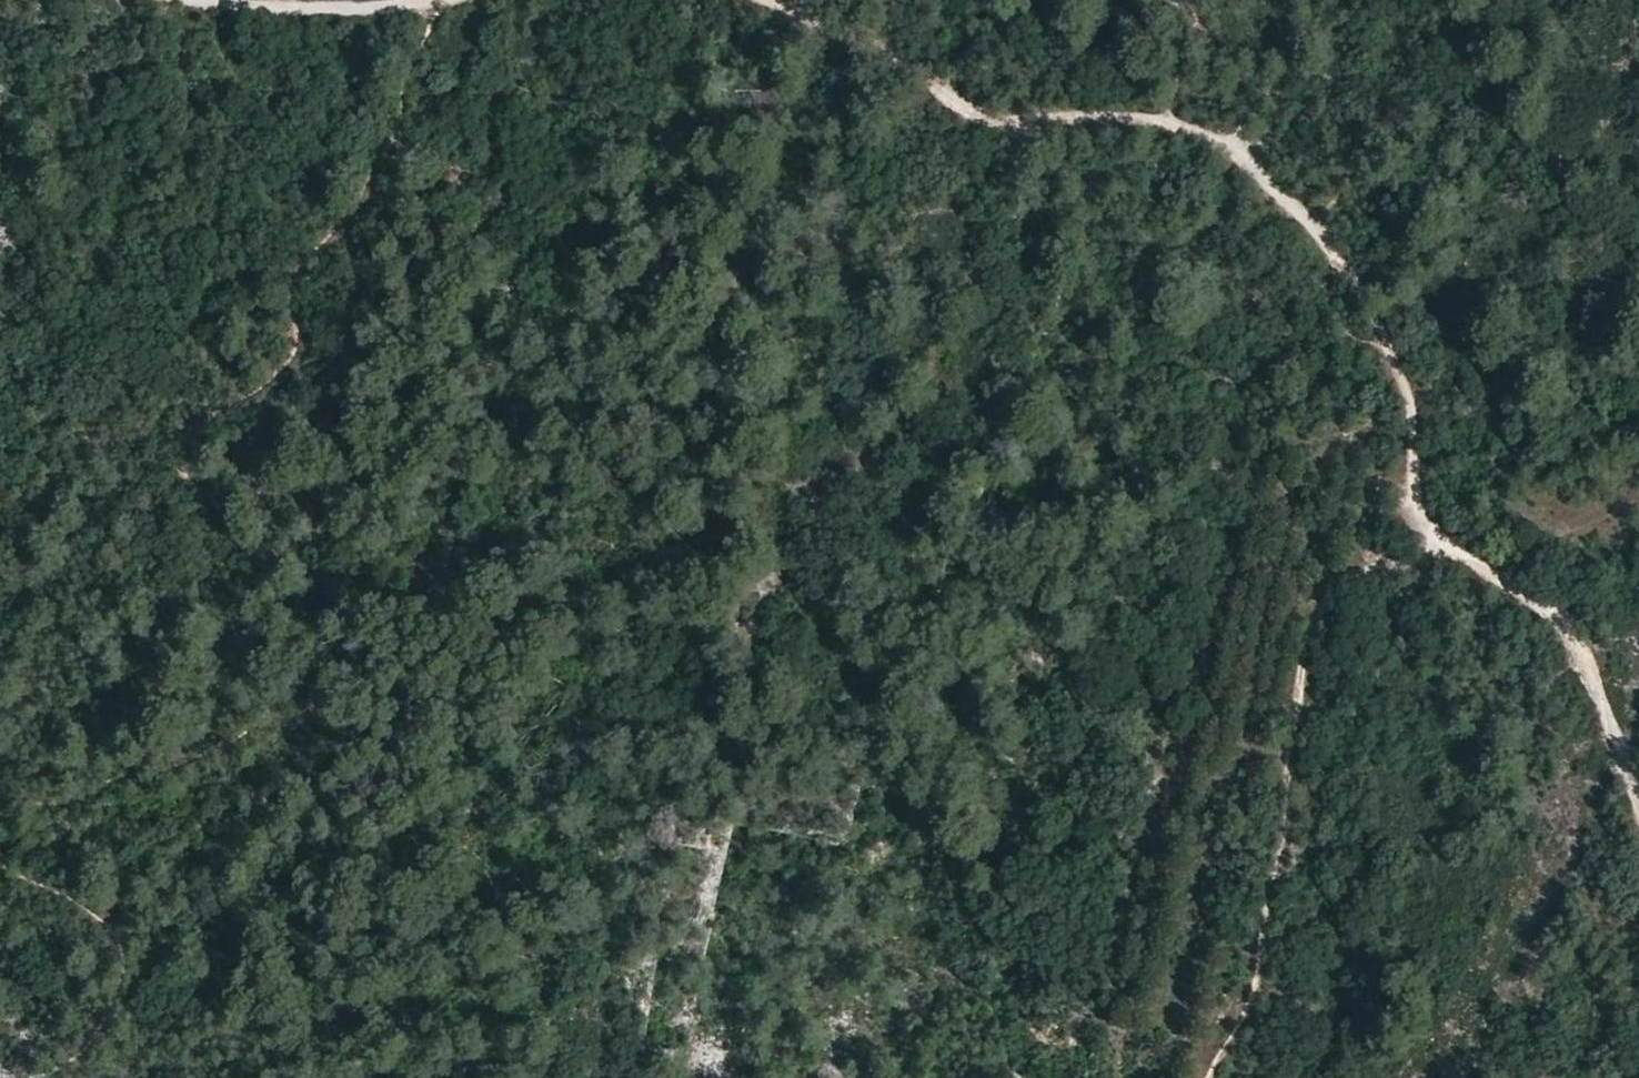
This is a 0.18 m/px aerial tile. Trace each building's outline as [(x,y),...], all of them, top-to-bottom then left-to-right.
[(1159,859),(1161,845),(1147,842),(1144,855),(1159,859)]
